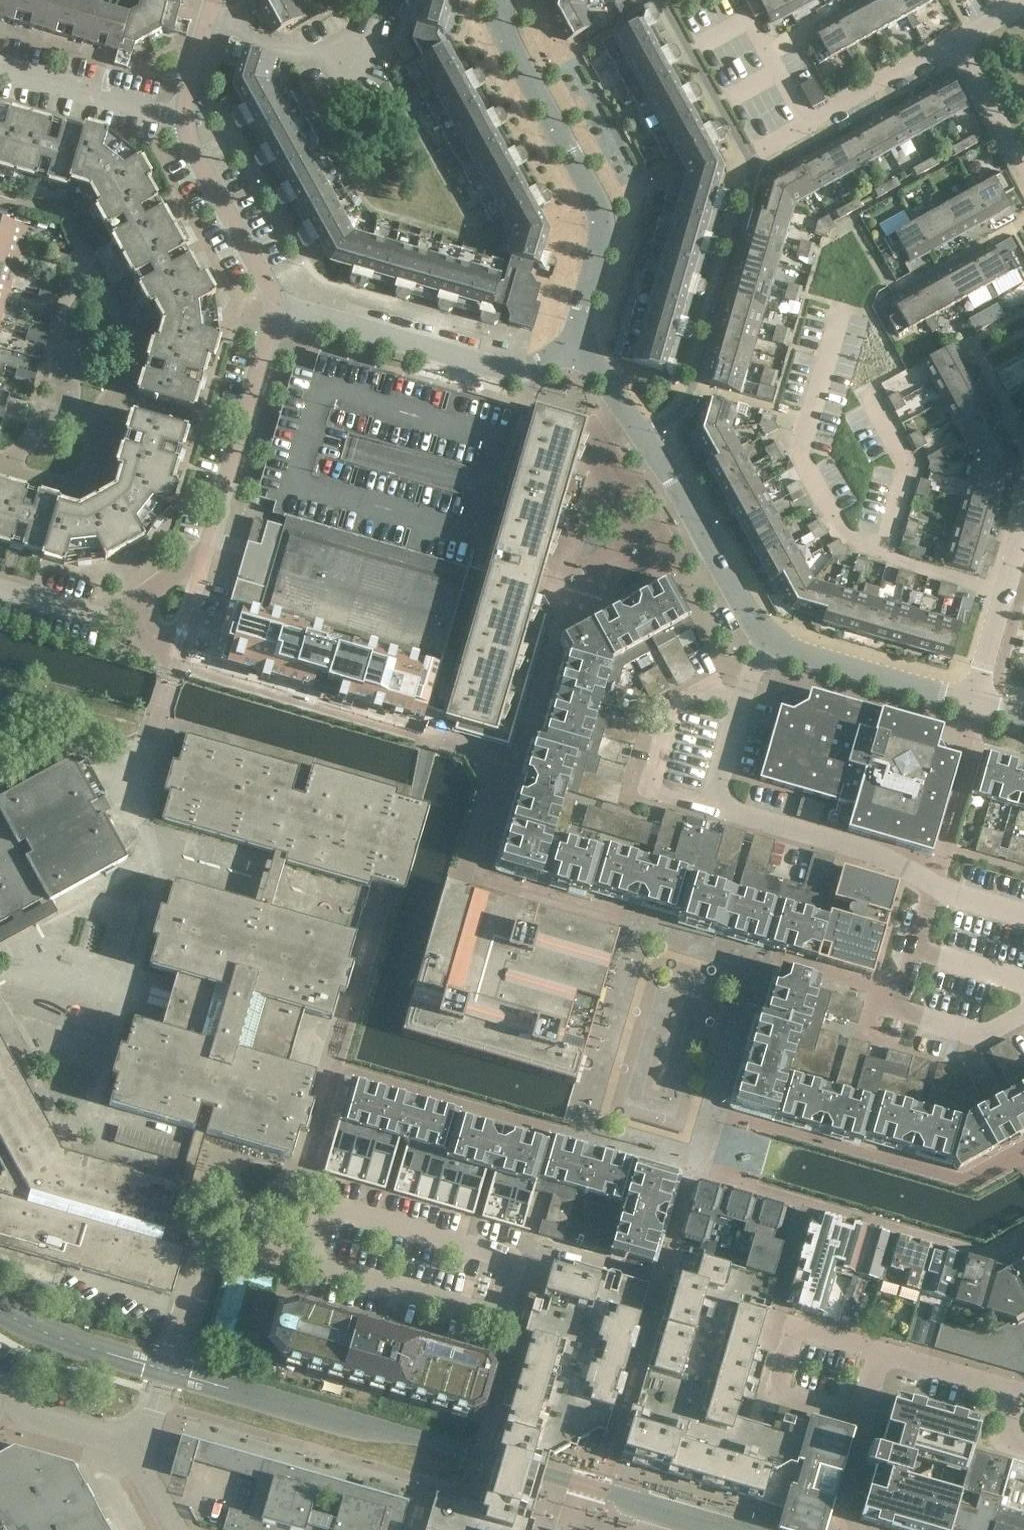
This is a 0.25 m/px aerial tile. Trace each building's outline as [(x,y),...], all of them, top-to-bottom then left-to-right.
[(0,18),(22,24),(29,0),(6,0),(0,18)] [(22,24),(43,30),(52,0),(29,0),(22,24)] [(43,30),(64,36),(74,0),(52,0),(43,30)] [(64,36),(84,42),(96,0),(90,0),(89,1),(84,0),(74,0),(64,36)] [(97,0),(96,0),(84,42),(104,48),(115,9),(101,5),(102,1),(97,0)] [(162,0),(140,0),(138,8),(133,10),(148,37),(161,29),(186,37),(190,22),(176,19),(180,5),(162,0)] [(399,20),(392,42),(399,55),(404,63),(416,56),(407,40),(412,23),(418,25),(416,31),(427,35),(425,38),(416,44),(423,58),(406,67),(492,223),(503,217),(513,235),(512,234),(506,256),(507,256),(505,263),(374,226),(371,238),(352,232),(346,222),(350,219),(347,214),(354,210),(289,92),(277,98),(267,81),(268,82),(275,60),(244,51),(241,46),(239,45),(240,40),(239,40),(239,39),(232,37),(229,39),(225,52),(227,55),(234,57),(233,61),(235,63),(238,64),(234,79),(235,90),(243,104),(239,106),(238,109),(232,112),(232,113),(231,116),(237,127),(241,128),(241,129),(247,125),(261,150),(255,154),(254,158),(259,166),(262,167),(269,163),(283,189),(276,192),(276,193),(275,196),(280,204),(283,205),(283,206),(290,202),(304,227),(297,231),(298,231),(297,235),(303,246),(306,247),(313,244),(316,244),(319,243),(327,257),(335,263),(351,268),(350,272),(351,274),(350,274),(348,281),(349,281),(350,284),(363,288),(366,286),(368,279),(396,287),(394,294),(395,294),(396,297),(405,300),(408,298),(409,298),(411,291),(439,299),(436,306),(437,307),(439,309),(448,312),(451,310),(453,303),(481,311),(479,318),(479,319),(481,322),(494,325),(497,324),(499,316),(498,316),(499,315),(494,314),(495,311),(492,306),(492,305),(505,308),(509,319),(508,324),(522,328),(531,331),(533,331),(533,330),(534,324),(540,306),(535,304),(540,286),(535,285),(530,277),(534,264),(537,265),(540,270),(542,271),(541,275),(542,275),(542,276),(549,279),(549,278),(552,276),(556,264),(554,261),(547,258),(548,255),(547,253),(543,251),(547,236),(546,225),(538,211),(542,209),(543,207),(549,203),(550,199),(544,188),(541,187),(540,187),(534,190),(520,165),(526,161),(527,158),(523,150),(519,149),(519,148),(512,152),(498,127),(505,123),(505,122),(506,119),(501,111),(498,110),(491,113),(477,88),(484,84),(485,81),(480,73),(477,72),(476,71),(470,75),(448,36),(459,0),(404,0),(399,20)] [(294,0),(272,0),(259,2),(259,7),(274,34),(304,17),(294,0)] [(549,5),(549,11),(584,6),(586,0),(550,0),(549,5)] [(784,0),(747,0),(745,1),(754,18),(765,13),(770,23),(778,19),(779,21),(792,14),(784,0)] [(792,14),(803,7),(802,5),(812,0),(784,0),(792,14)] [(900,0),(870,0),(864,4),(879,32),(906,17),(912,29),(916,28),(900,0)] [(916,28),(919,26),(912,14),(937,0),(900,0),(916,28)] [(632,7),(629,1),(613,3),(620,14),(632,7)] [(879,32),(864,4),(846,14),(845,12),(833,18),(856,60),(860,58),(853,46),(879,32)] [(595,25),(584,6),(549,11),(550,15),(565,42),(595,25)] [(649,6),(642,9),(645,14),(642,16),(640,22),(601,43),(666,161),(678,154),(687,172),(685,180),(680,178),(677,190),(669,188),(620,359),(643,365),(648,367),(670,372),(667,383),(675,385),(678,383),(681,371),(679,368),(679,367),(672,365),(680,337),(688,339),(691,337),(694,328),(692,325),(684,323),(692,295),(700,297),(700,296),(703,295),(706,286),(704,283),(704,282),(697,280),(705,252),(712,254),(712,253),(715,253),(718,244),(716,240),(709,238),(717,210),(724,212),(724,211),(728,210),(731,198),(729,195),(722,193),(721,190),(717,189),(719,183),(721,174),(720,162),(713,149),(716,147),(717,144),(724,141),(723,140),(724,137),(718,126),(715,124),(708,127),(694,102),(700,98),(701,95),(697,87),(693,86),(693,85),(687,89),(673,63),(679,60),(680,57),(675,49),(672,48),(672,47),(665,50),(651,25),(658,22),(657,21),(659,18),(652,7),(649,6)] [(129,13),(115,9),(104,48),(117,51),(113,65),(127,69),(134,45),(148,37),(133,10),(129,13)] [(856,60),(833,18),(813,29),(820,42),(809,48),(819,65),(846,50),(853,62),(856,60)] [(869,64),(860,68),(866,78),(874,73),(869,64)] [(969,107),(952,78),(932,89),(948,118),(969,107)] [(813,79),(802,85),(800,86),(812,108),(825,101),(813,79)] [(948,118),(932,89),(913,100),(929,129),(948,118)] [(929,129),(913,100),(893,110),(910,140),(929,129)] [(13,172),(29,116),(8,110),(9,106),(4,105),(0,104),(0,168),(13,172)] [(910,140),(893,110),(874,121),(890,151),(910,140)] [(29,116),(13,172),(40,179),(69,188),(71,183),(85,132),(82,131),(61,125),(62,122),(57,120),(52,119),(51,122),(29,116)] [(890,151),(874,121),(855,132),(871,161),(890,151)] [(85,132),(71,183),(89,189),(99,206),(146,180),(147,182),(151,180),(139,159),(128,150),(130,148),(129,147),(121,140),(118,143),(107,133),(84,127),(82,131),(85,132)] [(871,161),(855,132),(835,142),(852,172),(871,161)] [(974,136),(961,143),(965,150),(977,143),(976,139),(974,136)] [(852,172),(835,142),(816,153),(832,182),(852,172)] [(965,150),(961,143),(949,150),(952,157),(965,150)] [(832,182),(816,153),(804,159),(805,161),(797,166),(812,194),(832,182)] [(935,157),(923,164),(926,171),(939,164),(935,157)] [(926,171),(923,164),(910,171),(914,178),(926,171)] [(812,194),(797,166),(788,170),(787,169),(771,178),(768,182),(795,203),(812,194)] [(970,175),(967,177),(990,219),(1002,213),(1001,211),(1009,206),(1003,195),(1014,190),(1004,172),(977,188),(970,175)] [(990,219),(967,177),(963,179),(970,191),(944,205),(959,234),(977,224),(978,226),(990,219)] [(896,178),(886,184),(884,185),(888,192),(900,185),(896,178)] [(99,206),(95,209),(108,233),(122,258),(172,230),(162,211),(162,210),(165,208),(162,204),(160,199),(157,201),(156,200),(147,182),(146,180),(99,206)] [(795,203),(768,182),(764,186),(759,204),(756,213),(789,222),(795,203)] [(888,192),(884,185),(871,192),(875,199),(888,192)] [(858,200),(845,206),(849,213),(862,207),(858,200)] [(959,234),(944,205),(917,220),(911,208),(907,210),(930,252),(943,245),(942,244),(959,234)] [(849,213),(845,206),(833,213),(837,220),(849,213)] [(930,252),(907,210),(904,212),(910,224),(883,239),(893,256),(903,250),(909,261),(917,257),(918,258),(930,252)] [(789,222),(756,213),(754,222),(750,235),(783,244),(789,222)] [(829,216),(818,222),(830,231),(835,228),(829,216)] [(21,247),(27,228),(4,221),(0,220),(0,241),(21,247)] [(830,231),(818,222),(814,233),(822,236),(828,238),(830,231)] [(172,230),(122,258),(149,307),(154,305),(200,279),(199,277),(189,260),(188,259),(191,257),(187,248),(183,250),(183,249),(172,230)] [(783,244),(750,235),(746,248),(743,258),(776,268),(783,244)] [(1010,238),(993,247),(999,257),(1016,248),(1010,238)] [(800,240),(798,248),(812,252),(815,244),(800,240)] [(0,241),(0,263),(15,267),(21,247),(0,241)] [(992,245),(971,257),(994,298),(998,296),(991,284),(1019,269),(1009,252),(999,257),(993,247),(992,245)] [(812,252),(798,248),(796,256),(810,260),(812,252)] [(48,262),(58,264),(61,254),(51,251),(48,262)] [(70,257),(61,254),(58,264),(67,267),(70,257)] [(994,298),(971,257),(942,273),(958,303),(984,288),(991,300),(994,298)] [(776,268),(743,258),(741,268),(738,279),(770,289),(776,268)] [(0,263),(0,284),(10,287),(15,267),(0,263)] [(958,303),(942,273),(911,290),(935,331),(938,330),(931,317),(958,303)] [(200,279),(154,305),(163,322),(158,341),(208,356),(208,358),(212,360),(219,338),(219,337),(217,321),(221,321),(219,311),(216,311),(216,310),(214,296),(215,296),(203,275),(199,277),(200,279)] [(770,289),(738,279),(734,290),(732,299),(765,308),(770,289)] [(788,283),(786,291),(800,295),(802,287),(788,283)] [(0,284),(0,306),(4,307),(10,287),(0,284)] [(935,331),(911,290),(892,300),(899,313),(888,319),(897,336),(925,321),(932,333),(935,331)] [(37,301),(46,304),(49,293),(40,291),(37,301)] [(800,295),(786,291),(783,299),(798,303),(800,295)] [(59,296),(49,293),(46,304),(56,307),(59,296)] [(765,308),(732,299),(730,306),(726,320),(758,329),(765,308)] [(758,329),(726,320),(722,333),(720,341),(752,350),(758,329)] [(776,325),(773,333),(788,337),(790,329),(776,325)] [(25,340),(35,343),(38,333),(29,330),(25,340)] [(48,335),(38,333),(35,343),(45,346),(48,335)] [(788,337),(773,333),(771,341),(786,345),(788,337)] [(153,340),(137,395),(192,411),(198,390),(202,391),(205,381),(201,380),(208,358),(208,356),(158,341),(153,340)] [(752,350),(720,341),(718,348),(714,362),(746,372),(752,350)] [(921,362),(932,382),(962,366),(955,354),(953,355),(949,347),(921,362)] [(283,527),(474,584),(449,671),(439,711),(462,717),(460,722),(471,725),(469,731),(525,743),(553,615),(565,618),(566,618),(556,616),(557,613),(557,611),(556,611),(556,609),(555,607),(554,607),(552,605),(551,604),(549,604),(544,602),(546,595),(552,575),(587,454),(605,426),(559,416),(557,415),(547,412),(543,424),(524,418),(514,410),(318,353),(313,373),(293,367),(288,389),(276,435),(259,485),(258,489),(269,492),(268,493),(255,490),(252,491),(249,501),(251,504),(264,508),(265,501),(275,503),(272,514),(285,518),(283,527)] [(746,372),(714,362),(707,384),(740,394),(746,372)] [(969,378),(962,366),(932,382),(943,402),(971,386),(967,379),(969,378)] [(763,368),(761,376),(775,380),(778,372),(763,368)] [(14,379),(24,382),(27,372),(17,369),(14,379)] [(36,374),(27,372),(24,382),(33,385),(36,374)] [(775,380),(761,376),(759,383),(773,388),(775,380)] [(975,394),(971,386),(943,402),(953,421),(983,405),(976,393),(975,394)] [(897,392),(887,397),(885,399),(889,406),(901,399),(897,392)] [(736,407),(704,398),(700,411),(695,428),(696,432),(730,428),(736,407)] [(905,407),(901,399),(889,406),(893,413),(905,407)] [(990,417),(983,405),(953,421),(965,442),(993,426),(988,418),(990,417)] [(132,413),(116,468),(120,469),(171,484),(172,482),(178,461),(181,462),(184,452),(181,451),(187,429),(132,413)] [(776,417),(763,413),(759,425),(775,423),(776,417)] [(778,429),(775,423),(759,425),(765,436),(778,429)] [(998,435),(993,426),(965,442),(974,459),(1009,456),(1009,451),(999,434),(998,435)] [(740,445),(730,428),(696,432),(697,437),(705,453),(707,452),(711,460),(740,445)] [(918,430),(909,435),(906,437),(910,444),(922,437),(918,430)] [(926,445),(922,437),(910,444),(914,452),(926,445)] [(781,449),(777,442),(764,449),(768,456),(781,449)] [(751,465),(740,445),(711,460),(716,469),(714,470),(721,482),(751,465)] [(785,457),(781,449),(768,456),(772,464),(785,457)] [(939,451),(932,454),(926,458),(929,463),(944,461),(939,451)] [(1010,461),(1009,456),(974,459),(969,478),(1000,487),(1003,478),(1004,479),(1010,461)] [(941,474),(944,461),(929,463),(928,470),(941,474)] [(761,485),(751,465),(721,482),(728,494),(729,493),(733,500),(761,485)] [(115,488),(97,499),(124,549),(144,538),(154,526),(157,528),(160,524),(163,520),(160,518),(170,506),(177,483),(172,482),(171,484),(120,469),(115,488)] [(931,482),(917,478),(915,486),(928,490),(931,482)] [(1000,487),(969,478),(962,501),(995,510),(999,497),(997,496),(1000,487)] [(798,481),(796,482),(785,488),(789,495),(802,488),(798,481)] [(0,503),(0,541),(11,544),(11,545),(10,548),(20,551),(21,548),(22,548),(42,554),(59,504),(60,499),(41,493),(6,483),(0,503)] [(772,504),(761,485),(733,500),(737,507),(735,508),(742,520),(772,504)] [(928,490),(915,486),(912,494),(926,498),(928,490)] [(806,495),(802,488),(789,495),(793,502),(806,495)] [(42,554),(41,559),(64,565),(78,563),(79,563),(79,566),(90,565),(89,562),(104,560),(105,560),(112,556),(118,553),(124,549),(97,499),(78,509),(59,504),(42,554)] [(995,510),(962,501),(956,522),(987,531),(990,523),(991,523),(995,510)] [(783,524),(772,504),(742,520),(749,533),(750,532),(754,539),(783,524)] [(474,584),(283,527),(254,519),(219,639),(213,659),(231,665),(233,666),(295,684),(296,680),(307,683),(325,688),(327,684),(345,689),(342,697),(383,709),(382,711),(390,714),(391,711),(421,720),(439,711),(449,671),(474,584)] [(819,519),(817,520),(806,526),(810,534),(823,526),(819,519)] [(908,521),(905,520),(903,528),(916,532),(918,524),(908,521)] [(987,531),(956,522),(950,543),(983,552),(987,539),(985,538),(987,531)] [(793,543),(783,524),(754,539),(758,546),(756,547),(763,559),(793,543)] [(827,534),(823,526),(810,534),(814,541),(827,534)] [(916,532),(903,528),(900,536),(903,537),(914,540),(916,532)] [(842,545),(839,539),(826,547),(832,558),(842,545)] [(804,563),(793,543),(763,559),(770,571),(771,570),(776,579),(804,563)] [(983,552),(950,543),(944,565),(975,574),(977,565),(979,566),(983,552)] [(848,547),(842,545),(832,558),(844,561),(848,547)] [(857,557),(853,568),(853,571),(861,573),(865,559),(857,557)] [(873,561),(865,559),(861,573),(868,576),(873,561)] [(814,580),(804,563),(776,579),(780,588),(779,588),(788,604),(792,607),(814,580)] [(907,571),(899,569),(895,583),(903,586),(907,571)] [(915,574),(907,571),(903,586),(911,588),(915,574)] [(562,702),(547,750),(585,761),(587,754),(595,757),(601,737),(627,743),(634,745),(640,725),(594,711),(595,707),(598,707),(599,703),(635,714),(641,693),(617,686),(622,668),(649,653),(642,640),(646,638),(648,641),(651,638),(677,685),(696,675),(676,638),(680,636),(693,660),(704,655),(690,631),(694,628),(668,580),(666,581),(669,587),(574,639),(578,647),(562,702)] [(832,586),(814,580),(792,607),(795,610),(796,611),(814,616),(815,614),(824,617),(832,586)] [(941,581),(941,584),(937,596),(945,598),(949,584),(941,581)] [(957,586),(949,584),(945,598),(953,600),(957,586)] [(855,592),(832,586),(824,617),(833,619),(832,621),(845,625),(855,592)] [(876,598),(855,592),(845,625),(858,629),(859,627),(867,629),(876,598)] [(897,604),(876,598),(867,629),(875,632),(875,633),(888,637),(897,604)] [(918,610),(897,604),(888,637),(900,641),(901,639),(909,642),(918,610)] [(958,609),(955,621),(962,623),(966,624),(969,612),(958,609)] [(940,616),(918,610),(909,642),(917,644),(917,646),(931,649),(940,616)] [(955,621),(940,616),(931,649),(953,656),(954,653),(962,623),(955,621)] [(639,677),(644,689),(650,700),(669,689),(657,667),(639,677)] [(836,820),(839,819),(841,818),(851,821),(848,829),(933,853),(961,756),(949,752),(941,738),(945,726),(812,688),(809,700),(794,708),(782,705),(761,778),(839,800),(837,810),(835,810),(833,812),(833,813),(832,815),(832,816),(833,817),(834,818),(835,819),(836,820)] [(317,772),(187,735),(162,820),(281,855),(283,847),(295,851),(291,864),(375,888),(376,888),(378,883),(393,887),(411,892),(436,807),(414,801),(402,797),(404,791),(319,767),(317,772)] [(534,746),(532,754),(536,761),(531,780),(528,790),(523,805),(519,820),(525,822),(558,831),(560,826),(566,828),(573,803),(559,799),(560,795),(563,795),(564,791),(617,805),(623,785),(615,782),(590,775),(595,757),(587,754),(585,761),(547,750),(534,746)] [(1000,758),(982,753),(970,794),(979,797),(981,794),(989,796),(1000,758)] [(128,858),(132,856),(129,851),(125,853),(104,815),(111,811),(104,798),(97,802),(75,763),(75,764),(72,759),(71,759),(70,758),(0,797),(0,922),(47,896),(50,901),(128,858)] [(1000,758),(989,796),(990,797),(987,810),(988,811),(992,797),(1003,800),(1002,803),(1011,806),(1012,802),(1021,804),(1020,808),(1023,810),(1023,765),(1000,758)] [(645,846),(652,825),(615,814),(587,807),(581,828),(606,835),(607,830),(615,832),(613,837),(645,846)] [(675,812),(666,809),(661,827),(650,864),(645,862),(646,860),(601,846),(599,853),(600,853),(592,882),(632,893),(641,896),(657,900),(659,906),(679,911),(678,913),(677,917),(676,919),(678,919),(679,917),(686,919),(690,916),(718,924),(728,927),(768,939),(770,943),(793,950),(801,952),(805,950),(807,950),(816,953),(818,947),(825,921),(821,920),(822,917),(817,915),(823,893),(819,891),(822,877),(828,879),(832,864),(834,858),(813,852),(811,860),(803,887),(765,876),(773,849),(775,841),(754,835),(737,896),(732,894),(733,892),(731,891),(730,891),(729,890),(746,832),(725,826),(723,834),(722,837),(683,826),(684,822),(687,815),(675,812)] [(525,822),(519,820),(516,830),(511,832),(505,855),(501,866),(513,870),(523,873),(522,874),(529,876),(530,875),(534,876),(533,877),(539,879),(541,873),(550,876),(578,884),(580,889),(588,891),(587,893),(589,893),(590,891),(591,888),(590,887),(592,882),(600,853),(599,853),(560,842),(556,841),(558,831),(525,822)] [(982,828),(976,850),(976,851),(996,857),(1003,834),(982,828)] [(1005,860),(1023,865),(1023,840),(1011,836),(1005,860)] [(898,883),(843,867),(834,896),(832,895),(825,921),(818,947),(816,953),(815,959),(832,964),(836,968),(838,968),(843,967),(856,971),(860,975),(862,975),(867,974),(872,975),(898,883)] [(137,1113),(195,1130),(179,1183),(62,1149),(0,1036),(0,1165),(3,1171),(0,1172),(0,1246),(171,1296),(185,1248),(180,1246),(182,1237),(188,1238),(195,1213),(184,1209),(206,1134),(291,1158),(299,1130),(305,1132),(313,1102),(308,1100),(316,1073),(288,1065),(303,1012),(331,1020),(339,992),(345,994),(345,992),(353,964),(348,962),(356,934),(270,910),(272,906),(260,903),(259,907),(174,882),(166,910),(160,908),(151,938),(157,940),(149,968),(177,976),(161,1029),(133,1021),(125,1048),(120,1047),(111,1076),(117,1078),(109,1105),(137,1113)] [(624,934),(456,886),(454,891),(453,891),(453,893),(454,894),(449,908),(448,908),(448,910),(448,911),(449,911),(443,931),(442,931),(442,932),(441,931),(441,933),(441,934),(442,934),(438,949),(437,948),(437,949),(436,951),(437,951),(431,972),(430,971),(430,972),(429,974),(430,974),(427,985),(426,985),(425,989),(424,991),(425,991),(423,995),(418,994),(406,1035),(580,1085),(624,934)] [(780,967),(780,968),(766,1016),(765,1016),(760,1015),(746,1065),(734,1105),(757,1112),(772,1116),(775,1107),(784,1075),(785,1071),(788,1072),(789,1067),(798,1070),(801,1062),(809,1065),(807,1073),(828,1079),(840,1036),(820,1030),(823,1020),(825,1014),(832,1016),(858,1023),(864,1002),(845,997),(843,1002),(838,1000),(839,995),(831,993),(818,989),(816,988),(817,984),(819,985),(821,979),(780,967)] [(830,1088),(826,1087),(784,1075),(775,1107),(772,1116),(774,1116),(814,1128),(854,1140),(856,1134),(866,1099),(855,1096),(866,1058),(870,1044),(853,1039),(849,1038),(833,1092),(829,1091),(830,1088)] [(1008,1040),(989,1050),(1014,1094),(1010,1096),(1009,1094),(1005,1096),(981,1054),(962,1065),(974,1085),(958,1094),(953,1092),(959,1070),(955,1069),(938,1064),(924,1112),(920,1111),(921,1109),(916,1107),(930,1062),(888,1050),(885,1063),(866,1058),(855,1096),(866,1099),(856,1134),(904,1148),(954,1162),(958,1170),(1023,1134),(1023,1068),(1008,1040)] [(459,1112),(350,1080),(330,1152),(370,1163),(364,1184),(384,1190),(394,1158),(396,1150),(400,1136),(405,1137),(404,1140),(408,1141),(405,1153),(444,1164),(459,1112)] [(459,1112),(444,1164),(439,1181),(459,1187),(454,1202),(452,1210),(473,1215),(487,1167),(492,1169),(491,1171),(494,1172),(481,1218),(502,1224),(504,1216),(509,1202),(529,1207),(534,1190),(549,1138),(547,1137),(546,1143),(459,1118),(461,1112),(459,1112)] [(549,1138),(534,1190),(553,1196),(546,1221),(566,1227),(577,1187),(581,1188),(581,1191),(585,1193),(624,1203),(629,1187),(633,1171),(635,1164),(636,1165),(637,1163),(549,1138)] [(583,1201),(570,1244),(591,1250),(592,1248),(597,1228),(615,1233),(610,1253),(621,1256),(651,1265),(651,1263),(677,1175),(653,1168),(647,1166),(646,1167),(642,1166),(643,1165),(637,1163),(636,1165),(635,1164),(633,1171),(629,1187),(624,1203),(627,1204),(626,1209),(623,1208),(622,1212),(583,1201)] [(400,1168),(393,1192),(414,1198),(421,1174),(400,1168)] [(685,1211),(677,1240),(681,1241),(701,1247),(699,1251),(681,1246),(679,1252),(681,1252),(761,1276),(763,1269),(774,1272),(782,1245),(777,1244),(778,1238),(784,1234),(789,1217),(786,1212),(787,1206),(759,1198),(758,1203),(748,1200),(745,1194),(731,1190),(725,1193),(718,1191),(714,1185),(698,1181),(693,1184),(687,1204),(691,1209),(690,1213),(685,1211)] [(866,1229),(818,1215),(815,1225),(809,1223),(790,1288),(796,1290),(791,1307),(839,1321),(866,1229)] [(542,1220),(540,1227),(538,1234),(562,1241),(566,1227),(546,1221),(542,1220)] [(873,1231),(866,1229),(839,1321),(874,1331),(874,1330),(866,1328),(875,1298),(874,1298),(875,1296),(879,1283),(893,1237),(880,1233),(879,1231),(877,1232),(876,1230),(873,1231)] [(933,1248),(893,1237),(879,1283),(875,1296),(916,1308),(933,1248)] [(933,1248),(916,1308),(906,1340),(885,1334),(885,1335),(933,1349),(940,1323),(941,1323),(947,1302),(946,1302),(960,1256),(950,1253),(947,1250),(943,1251),(933,1248)] [(782,1529),(824,1529),(829,1513),(841,1472),(853,1430),(809,1417),(805,1432),(792,1429),(794,1420),(790,1419),(793,1413),(793,1412),(781,1408),(778,1410),(772,1429),(759,1425),(734,1418),(741,1396),(754,1400),(761,1376),(768,1352),(755,1348),(761,1326),(766,1308),(768,1309),(770,1308),(772,1301),(771,1298),(770,1298),(775,1280),(761,1276),(681,1252),(675,1271),(671,1286),(657,1335),(669,1338),(666,1349),(654,1345),(643,1381),(656,1384),(653,1394),(650,1405),(637,1401),(635,1409),(632,1408),(627,1426),(630,1427),(630,1429),(627,1439),(624,1449),(647,1456),(643,1468),(657,1472),(685,1480),(714,1488),(738,1495),(760,1502),(785,1509),(781,1521),(780,1523),(779,1529),(782,1529)] [(960,1256),(946,1302),(947,1302),(1013,1321),(987,1336),(941,1323),(940,1323),(933,1349),(1023,1374),(1023,1299),(1008,1270),(960,1256)] [(1008,1270),(1023,1299),(1023,1261),(1008,1270)] [(571,1269),(552,1264),(543,1296),(531,1293),(528,1294),(525,1306),(531,1308),(530,1312),(524,1332),(526,1333),(521,1350),(518,1349),(515,1360),(518,1361),(507,1396),(504,1395),(501,1406),(510,1409),(504,1429),(501,1439),(500,1444),(496,1459),(484,1498),(482,1506),(436,1493),(425,1529),(527,1529),(531,1515),(544,1473),(547,1458),(549,1453),(552,1454),(554,1453),(568,1445),(576,1448),(578,1440),(581,1438),(597,1429),(605,1432),(616,1395),(619,1396),(625,1375),(622,1374),(629,1349),(633,1350),(639,1329),(635,1328),(642,1305),(648,1284),(620,1276),(621,1275),(619,1272),(610,1270),(607,1271),(607,1272),(573,1262),(571,1269)] [(209,1334),(233,1341),(237,1330),(236,1330),(249,1284),(274,1292),(278,1279),(229,1265),(209,1334)] [(276,1306),(266,1339),(265,1343),(272,1345),(271,1349),(277,1351),(276,1354),(282,1356),(281,1359),(285,1360),(284,1362),(286,1362),(286,1360),(300,1364),(299,1366),(301,1367),(302,1365),(305,1366),(305,1368),(306,1368),(307,1366),(321,1370),(320,1372),(322,1373),(322,1371),(326,1372),(326,1374),(327,1374),(328,1372),(342,1376),(341,1378),(342,1379),(343,1377),(347,1378),(346,1380),(348,1380),(348,1378),(362,1382),(362,1384),(363,1385),(364,1383),(368,1384),(367,1386),(369,1386),(369,1384),(383,1388),(382,1390),(384,1391),(384,1389),(388,1390),(388,1392),(389,1392),(390,1390),(404,1394),(403,1396),(405,1397),(405,1395),(409,1396),(408,1398),(410,1398),(411,1396),(425,1400),(424,1402),(425,1403),(426,1401),(430,1402),(429,1404),(431,1404),(431,1402),(445,1406),(445,1409),(446,1409),(447,1407),(450,1408),(450,1410),(452,1411),(452,1408),(466,1412),(465,1415),(467,1415),(467,1413),(472,1415),(484,1408),(496,1369),(489,1357),(484,1356),(467,1351),(464,1350),(463,1350),(446,1345),(443,1344),(426,1339),(422,1338),(405,1333),(401,1332),(384,1327),(384,1326),(381,1325),(380,1326),(363,1321),(363,1320),(360,1319),(360,1320),(343,1315),(343,1314),(339,1313),(339,1314),(322,1309),(322,1308),(318,1307),(318,1308),(301,1303),(301,1302),(298,1302),(297,1304),(291,1303),(290,1306),(283,1304),(282,1308),(276,1306)] [(261,1337),(237,1330),(233,1341),(258,1348),(261,1337)] [(856,1493),(866,1495),(859,1520),(874,1525),(892,1529),(949,1529),(973,1449),(980,1421),(895,1396),(892,1405),(888,1404),(884,1416),(880,1429),(876,1442),(881,1443),(880,1449),(873,1447),(869,1449),(856,1493)] [(184,1436),(181,1436),(170,1475),(188,1480),(194,1459),(199,1441),(184,1436)] [(258,1477),(264,1459),(199,1441),(194,1459),(258,1477)] [(13,1446),(0,1453),(0,1529),(109,1529),(73,1463),(13,1446)] [(949,1529),(992,1529),(1012,1461),(973,1449),(949,1529)] [(264,1459),(258,1477),(248,1514),(229,1509),(223,1529),(225,1529),(400,1529),(409,1501),(397,1498),(399,1492),(364,1481),(362,1488),(264,1459)] [(1012,1461),(992,1529),(1023,1529),(1023,1464),(1012,1461)]
